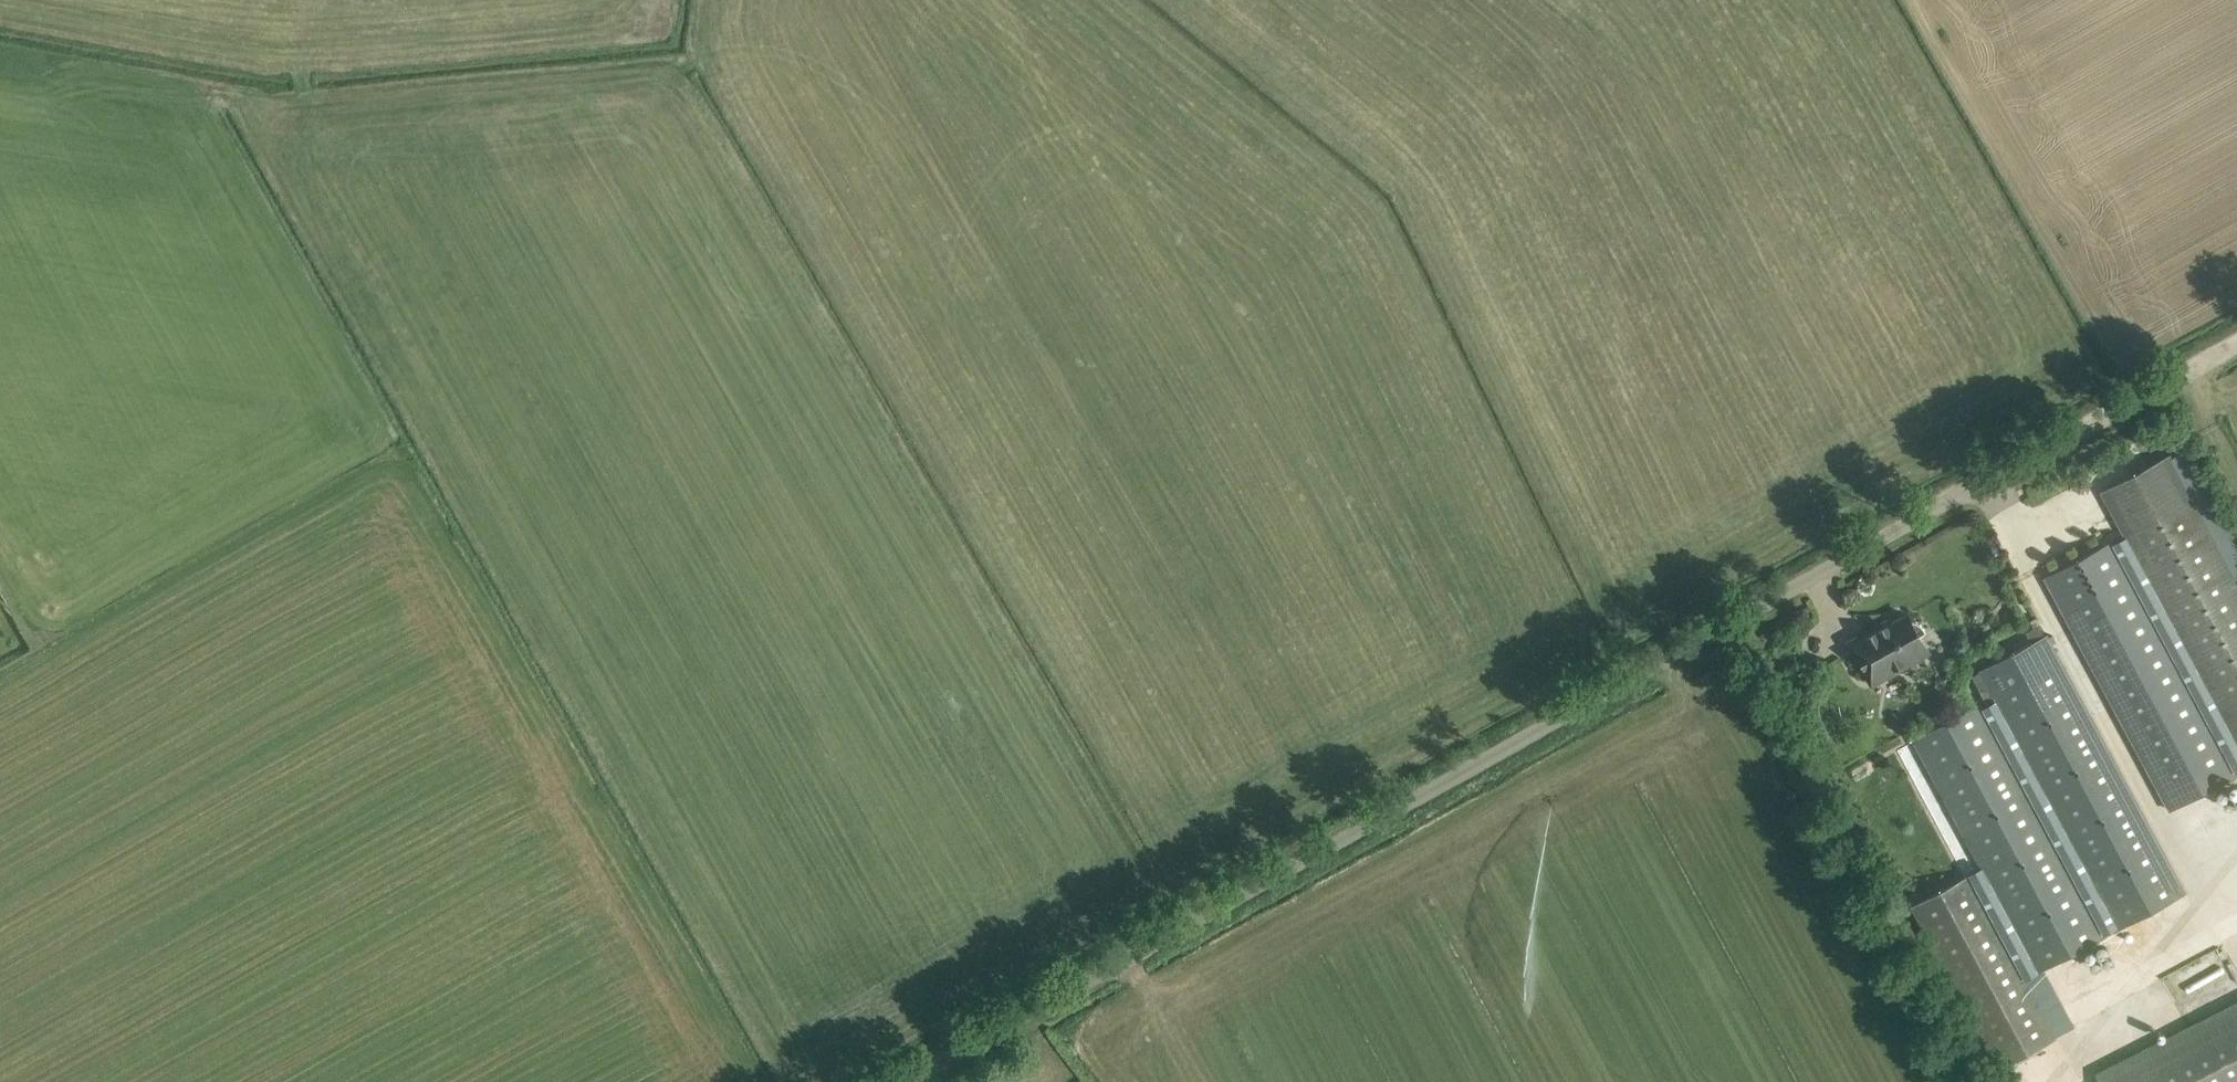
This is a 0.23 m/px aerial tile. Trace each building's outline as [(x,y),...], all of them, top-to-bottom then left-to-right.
[(2125,533),(2236,742),(2236,583),(2202,516),(2168,454),(2102,490),(2125,533)] [(2055,595),(2170,809),(2236,774),(2236,772),(2236,771),(2236,759),(2230,762),(2111,540),(2045,576),(2055,595)] [(1872,682),(1914,659),(1928,650),(1908,614),(1890,624),(1888,620),(1849,642),(1872,682)] [(1980,690),(1989,686),(2119,928),(2185,893),(2046,634),(1980,669),(1981,671),(1972,675),(1980,690)] [(1914,737),(2039,971),(2105,935),(2103,931),(2111,927),(2108,921),(2100,926),(1980,702),(1914,737)] [(1972,874),(1912,906),(1998,1069),(2059,1037),(1972,874)] [(2097,1070),(2103,1081),(2236,1081),(2236,1000),(2097,1070)]
